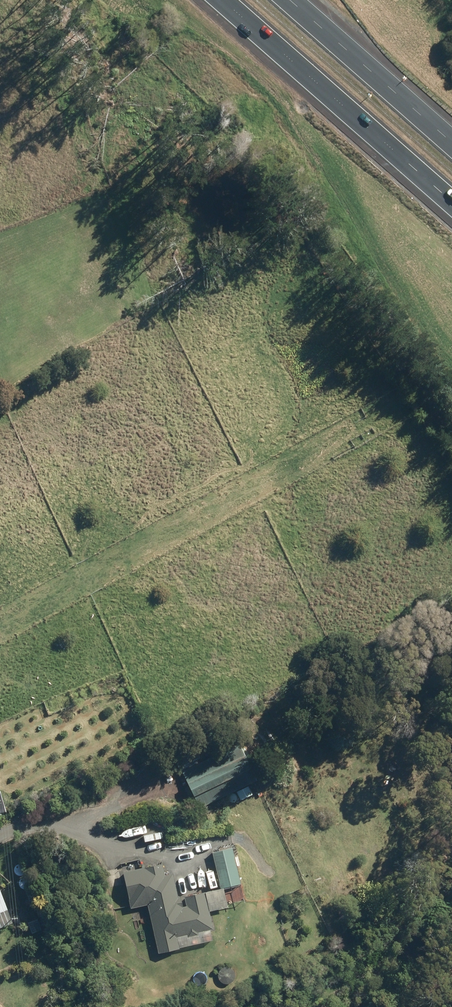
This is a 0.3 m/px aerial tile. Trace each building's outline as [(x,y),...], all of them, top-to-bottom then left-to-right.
[(243,740),(185,769),(203,805),(261,776),(243,740)] [(235,845),(213,851),(222,886),(244,880),(235,845)] [(168,861),(125,868),(130,902),(154,898),(162,948),(185,944),(183,930),(213,925),(210,905),(209,905),(207,891),(188,894),(191,909),(176,911),(174,895),(168,861)] [(12,914),(0,886),(0,918),(12,914)]
